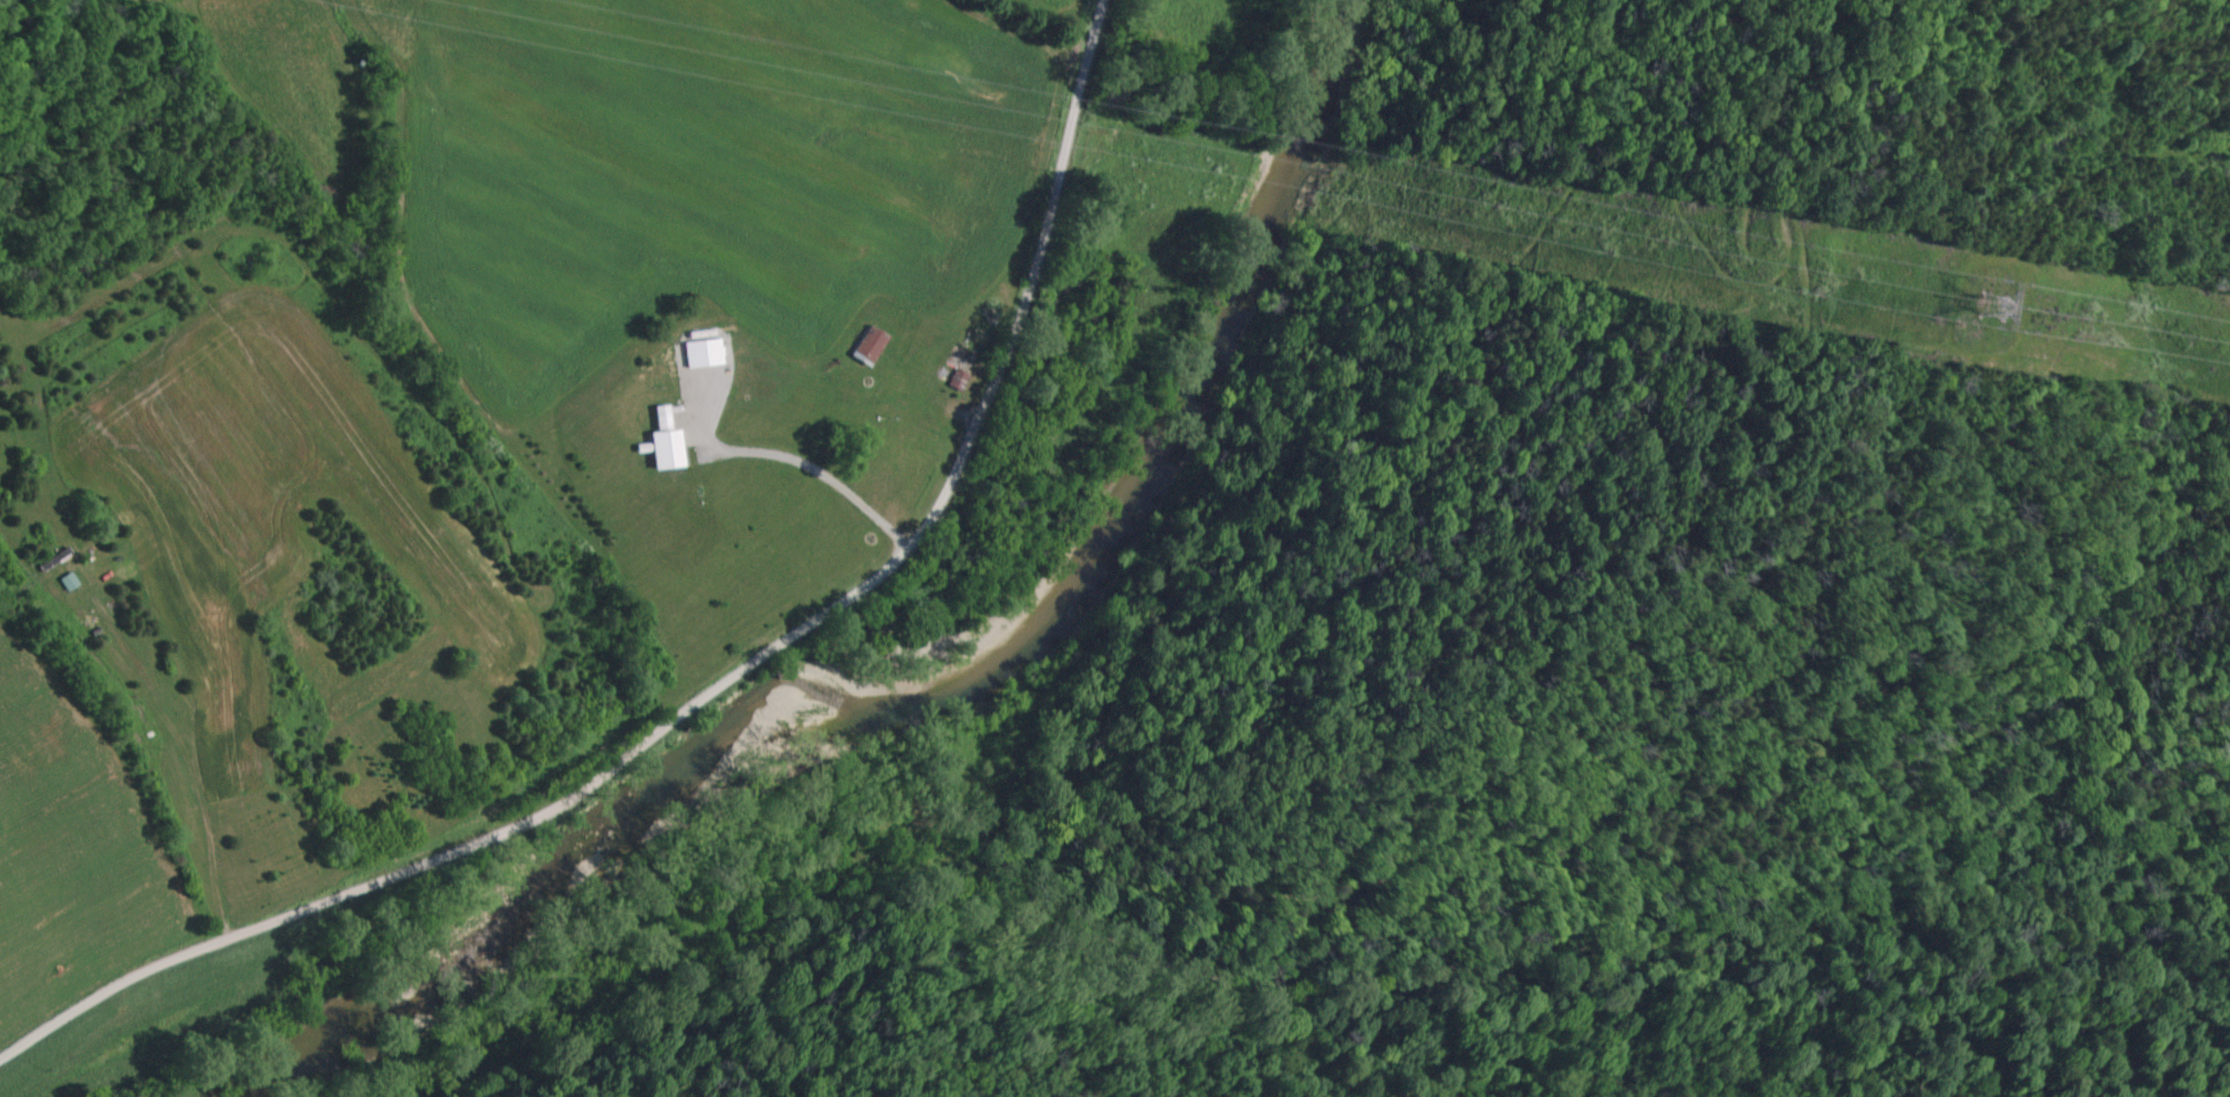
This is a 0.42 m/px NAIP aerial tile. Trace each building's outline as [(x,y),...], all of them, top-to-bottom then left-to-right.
[(883,340),(865,328),(848,355),(867,367),(883,340)] [(718,368),(717,342),(680,344),(681,370),(718,368)] [(944,389),(957,394),(964,376),(950,372),(944,389)] [(679,470),(674,433),(667,434),(664,408),(649,409),(652,435),(644,435),(649,473),(679,470)] [(76,586),(68,574),(55,581),(63,594),(76,586)]
